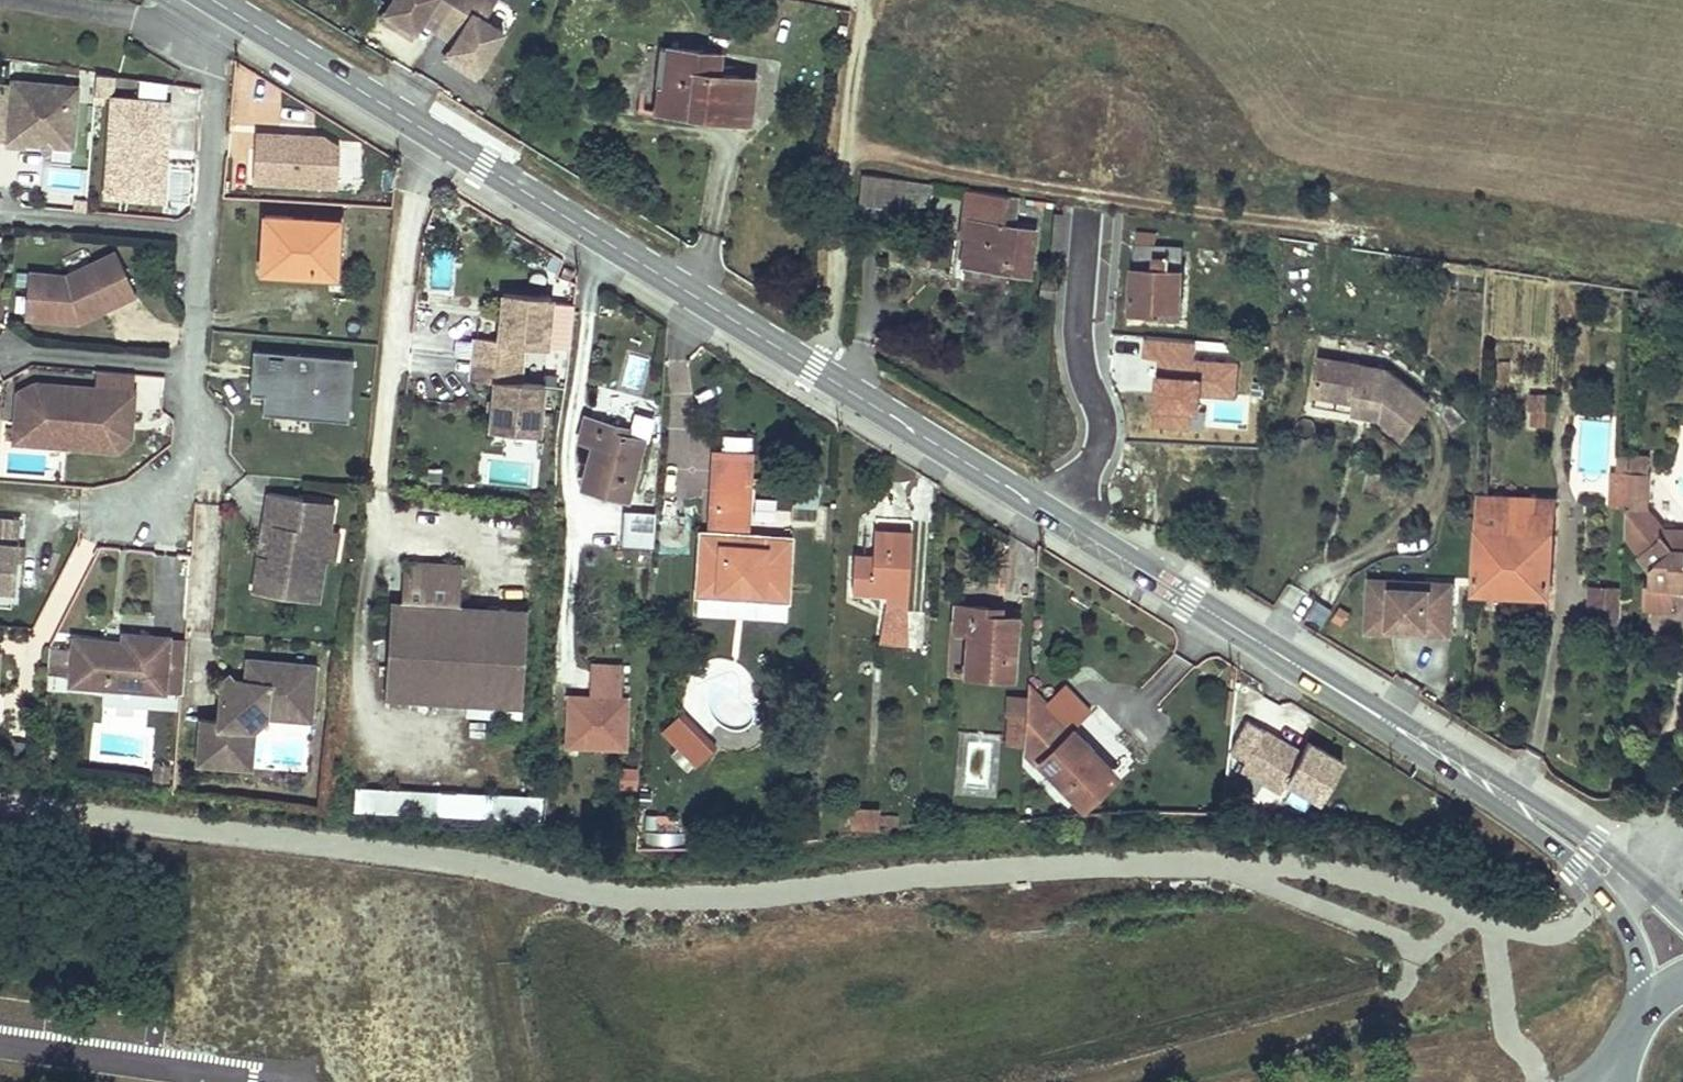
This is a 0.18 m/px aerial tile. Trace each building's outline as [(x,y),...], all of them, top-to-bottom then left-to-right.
[(382,9),(397,18),(393,25),(401,30),(409,35),(419,18),(423,11),(440,22),(453,0),(388,0),(382,9)] [(440,22),(456,32),(452,38),(442,56),(450,61),(458,66),(462,59),(476,68),(500,30),(482,18),(493,0),(453,0),(440,22)] [(397,18),(382,9),(378,16),(393,25),(397,18)] [(440,22),(423,11),(419,18),(436,28),(440,22)] [(440,22),(436,28),(452,38),(456,32),(440,22)] [(698,51),(660,47),(653,109),(703,116),(751,122),(755,78),(717,74),(696,71),(698,51)] [(719,54),(698,51),(696,71),(717,74),(719,54)] [(462,59),(458,66),(472,75),(476,68),(462,59)] [(72,149),(78,88),(12,82),(6,147),(24,149),(25,144),(42,146),(42,141),(50,141),(50,147),(72,149)] [(139,97),(167,100),(168,84),(141,82),(139,97)] [(157,150),(160,121),(168,122),(170,103),(112,98),(103,197),(153,201),(157,162),(153,161),(154,150),(157,150)] [(161,202),(168,122),(160,121),(157,150),(154,150),(153,161),(157,162),(153,201),(161,202)] [(337,186),(340,147),(322,136),(255,132),(252,181),(337,186)] [(188,173),(173,172),(171,198),(186,199),(188,173)] [(859,206),(884,208),(888,177),(862,173),(859,206)] [(910,181),(888,177),(884,208),(906,208),(910,181)] [(933,185),(910,181),(906,208),(924,209),(930,205),(933,185)] [(1008,204),(967,198),(963,220),(970,221),(963,266),(1001,271),(1030,275),(1036,230),(1005,225),(1008,204)] [(339,220),(265,215),(262,269),(336,274),(339,220)] [(1052,227),(1050,252),(1059,253),(1062,228),(1052,227)] [(1158,234),(1137,234),(1133,311),(1160,312),(1159,322),(1170,322),(1181,322),(1183,270),(1181,270),(1181,236),(1158,236),(1158,234)] [(100,302),(130,287),(114,253),(65,276),(26,272),(22,317),(60,321),(76,322),(103,309),(100,302)] [(1039,283),(1038,298),(1055,300),(1057,285),(1039,283)] [(103,309),(134,295),(130,287),(100,302),(103,309)] [(551,301),(504,296),(499,342),(482,341),(480,361),(522,365),(524,345),(548,347),(551,301)] [(482,341),(475,340),(473,361),(480,361),(482,341)] [(348,420),(353,358),(254,350),(250,393),(264,394),(273,395),(273,404),(315,408),(314,417),(348,420)] [(1375,366),(1319,354),(1310,392),(1378,406),(1375,415),(1400,434),(1423,401),(1375,366)] [(480,361),(473,361),(471,382),(478,382),(480,361)] [(522,365),(480,361),(478,382),(495,384),(490,429),(538,434),(543,387),(519,385),(522,365)] [(15,391),(10,441),(58,446),(60,429),(117,435),(120,411),(130,412),(132,392),(32,383),(15,391)] [(1378,406),(1310,392),(1308,401),(1341,408),(1375,415),(1378,406)] [(314,417),(315,408),(273,404),(273,395),(264,394),(262,413),(314,417)] [(117,435),(60,429),(58,446),(114,451),(127,439),(130,412),(120,411),(117,435)] [(1400,434),(1375,415),(1370,424),(1394,441),(1400,434)] [(593,445),(582,487),(627,498),(644,440),(617,433),(618,426),(600,420),(584,416),(577,439),(593,445)] [(701,533),(698,589),(788,594),(791,538),(767,537),(744,536),(744,516),(745,494),(745,471),(745,455),(721,453),(720,472),(719,494),(717,515),(715,533),(701,533)] [(1670,526),(1651,508),(1651,489),(1652,470),(1649,470),(1649,454),(1622,453),(1622,469),(1613,469),(1612,502),(1629,503),(1627,539),(1653,568),(1653,581),(1647,581),(1647,584),(1645,605),(1672,607),(1673,595),(1674,586),(1674,580),(1682,580),(1682,509),(1672,509),(1671,526),(1670,526)] [(446,471),(429,470),(428,485),(445,486),(446,471)] [(253,590),(318,600),(325,559),(329,529),(332,512),(302,507),(303,497),(268,492),(264,522),(274,524),(269,555),(259,553),(253,590)] [(1555,500),(1481,496),(1476,589),(1510,591),(1549,593),(1555,500)] [(303,497),(302,507),(332,512),(334,502),(303,497)] [(655,516),(630,513),(627,543),(653,545),(655,516)] [(16,520),(0,518),(0,587),(11,587),(16,520)] [(274,524),(264,522),(259,553),(269,555),(274,524)] [(338,531),(329,529),(325,559),(333,561),(338,531)] [(907,612),(912,531),(893,530),(875,529),(873,554),(872,564),(853,564),(851,594),(886,597),(885,611),(907,612)] [(873,554),(853,554),(853,564),(872,564),(873,554)] [(405,568),(404,575),(429,577),(429,570),(405,568)] [(389,612),(384,696),(468,702),(523,705),(529,623),(460,617),(463,572),(429,570),(429,577),(404,575),(402,614),(389,612)] [(1449,635),(1453,585),(1371,580),(1367,630),(1449,635)] [(1623,585),(1592,584),(1591,605),(1622,606),(1623,585)] [(0,587),(0,603),(10,604),(11,587),(0,587)] [(967,630),(965,675),(1012,677),(1017,616),(1002,616),(1002,608),(982,606),(956,605),(953,628),(967,630)] [(163,693),(168,638),(122,634),(121,647),(103,645),(104,641),(72,638),(71,649),(47,647),(46,663),(70,665),(68,684),(163,693)] [(186,640),(168,638),(163,693),(181,694),(186,640)] [(315,663),(247,658),(246,680),(233,679),(221,689),(219,720),(201,719),(197,762),(241,765),(244,727),(254,728),(266,718),(266,715),(267,705),(312,709),(315,663)] [(595,667),(593,695),(619,697),(622,669),(595,667)] [(216,684),(221,689),(233,679),(229,674),(216,684)] [(1027,738),(1026,747),(1083,807),(1117,774),(1088,744),(1031,684),(1029,697),(1029,702),(1028,718),(1027,738)] [(623,747),(627,697),(619,697),(593,695),(569,693),(566,736),(600,739),(600,745),(623,747)] [(1029,697),(1010,696),(1009,717),(1028,718),(1029,702),(1029,697)] [(522,723),(523,705),(468,702),(466,718),(522,723)] [(312,709),(267,705),(266,715),(288,717),(311,719),(312,709)] [(716,746),(683,712),(664,730),(696,764),(716,746)] [(1027,738),(1028,718),(1009,717),(1007,744),(1026,747),(1027,738)] [(1303,751),(1247,720),(1230,750),(1247,759),(1242,768),(1283,791),(1288,783),(1321,801),(1345,758),(1310,739),(1303,751)] [(244,727),(241,765),(251,766),(254,728),(244,727)] [(600,745),(600,739),(566,736),(565,743),(600,745)] [(621,765),(619,786),(636,787),(637,766),(621,765)] [(535,828),(537,805),(355,792),(353,815),(535,828)] [(878,811),(853,809),(852,828),(877,829),(878,811)]
